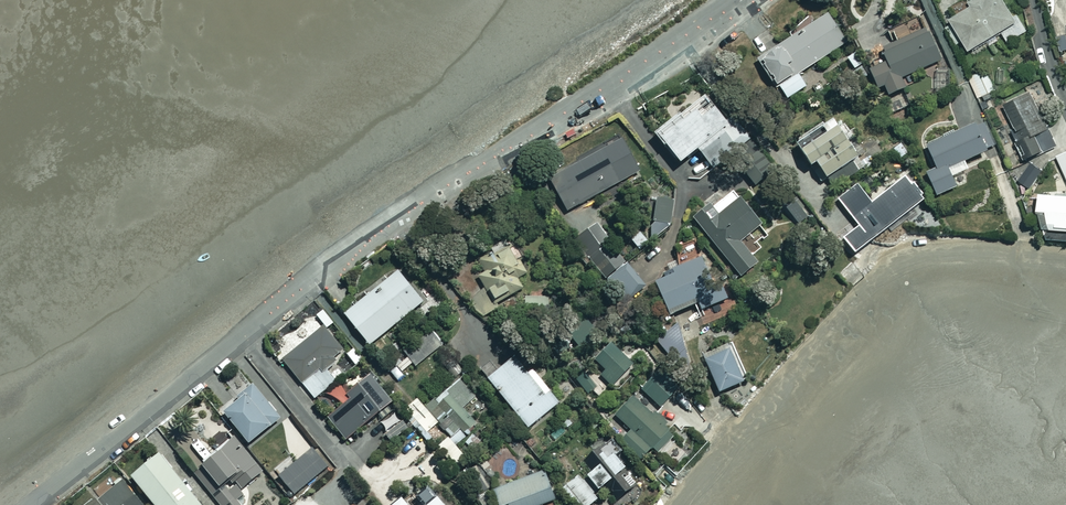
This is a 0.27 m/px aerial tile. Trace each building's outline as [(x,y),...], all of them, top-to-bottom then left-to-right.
[(1010,0),(976,0),(975,1),(977,4),(954,18),(973,50),(1004,32),(1010,42),(1028,31),(1010,0)] [(849,45),(830,16),(759,62),(778,91),(781,89),(789,102),(808,89),(800,77),(849,45)] [(944,64),(930,32),(885,52),(887,57),(885,58),(889,66),(872,74),(880,93),(887,90),(891,99),(908,91),(904,82),(944,64)] [(989,70),(970,77),(979,98),(997,90),(989,70)] [(1055,144),(1029,89),(1001,102),(1014,127),(1013,128),(1017,136),(1012,138),(1022,159),(1055,144)] [(727,125),(718,114),(706,124),(700,117),(688,126),(683,119),(659,138),(684,170),(702,156),(714,171),(733,155),(752,141),(735,119),(727,125)] [(997,147),(987,124),(929,149),(939,170),(928,175),(939,199),(958,190),(950,172),(990,155),(988,151),(997,147)] [(861,163),(837,126),(799,150),(823,184),(828,181),(830,184),(861,163)] [(642,173),(624,140),(551,181),(570,214),(642,173)] [(776,173),(752,141),(733,155),(757,187),(776,173)] [(1055,155),(1065,180),(1065,150),(1055,155)] [(1041,168),(1029,160),(1016,177),(1028,186),(1041,168)] [(913,187),(907,179),(873,206),(860,188),(840,203),(862,230),(847,243),(859,259),(873,247),(886,235),(926,203),(922,199),(925,198),(916,185),(913,187)] [(1035,189),(1033,206),(1033,209),(1036,210),(1039,224),(1065,227),(1065,192),(1035,189)] [(764,228),(736,194),(715,211),(713,209),(696,223),(743,280),(759,267),(742,246),(764,228)] [(658,201),(655,223),(672,226),(676,203),(658,201)] [(809,218),(797,205),(788,212),(800,226),(809,218)] [(613,243),(598,225),(576,242),(606,281),(627,264),(611,245),(613,243)] [(473,301),(485,319),(500,310),(498,306),(525,291),(520,282),(530,276),(523,264),(529,260),(518,243),(495,257),(493,252),(478,260),(486,275),(480,279),(485,290),(473,301)] [(724,304),(704,260),(665,277),(668,283),(658,287),(673,319),(701,307),(704,314),(724,304)] [(648,288),(629,265),(609,282),(627,305),(648,288)] [(427,304),(402,272),(348,315),(373,347),(427,304)] [(551,300),(527,300),(527,315),(551,315),(551,300)] [(346,350),(327,326),(285,360),(317,399),(338,382),(329,371),(340,362),(337,358),(346,350)] [(673,365),(688,354),(679,326),(666,336),(673,365)] [(414,368),(444,346),(432,330),(402,353),(414,368)] [(635,364),(613,344),(597,361),(608,371),(603,376),(614,386),(635,364)] [(747,387),(732,351),(706,362),(720,398),(747,387)] [(530,378),(517,362),(490,384),(529,433),(561,407),(535,374),(530,378)] [(603,382),(590,367),(577,378),(589,393),(603,382)] [(680,394),(660,373),(643,390),(663,410),(680,394)] [(398,403),(376,377),(353,396),(356,400),(332,419),(350,442),(398,403)] [(477,397),(463,381),(450,392),(453,395),(441,405),(437,400),(428,408),(460,444),(467,437),(465,435),(478,423),(465,408),(477,397)] [(285,420),(256,385),(240,398),(243,402),(229,414),(254,446),(276,428),(275,427),(285,420)] [(439,423),(420,399),(408,409),(427,433),(439,423)] [(654,417),(635,399),(616,418),(632,434),(623,443),(643,462),(654,451),(659,456),(676,439),(671,434),(672,433),(667,429),(670,426),(667,423),(668,422),(661,416),(659,417),(657,415),(654,417)] [(624,455),(611,440),(584,462),(594,475),(608,492),(617,502),(629,502),(637,487),(628,476),(629,475),(617,461),(624,455)] [(240,441),(198,475),(222,504),(243,504),(240,501),(246,496),(236,483),(238,481),(245,490),(266,473),(240,441)] [(331,468),(316,449),(282,476),(297,495),(331,468)] [(164,454),(135,477),(158,504),(205,504),(164,454)] [(503,504),(558,504),(562,503),(550,471),(498,491),(503,504)] [(584,484),(580,478),(565,490),(577,504),(595,504),(599,502),(595,497),(599,494),(602,497),(608,492),(594,475),(584,484)] [(127,482),(102,502),(101,500),(95,504),(146,504),(127,482)] [(431,489),(420,499),(425,504),(448,504),(443,499),(441,501),(431,489)]
